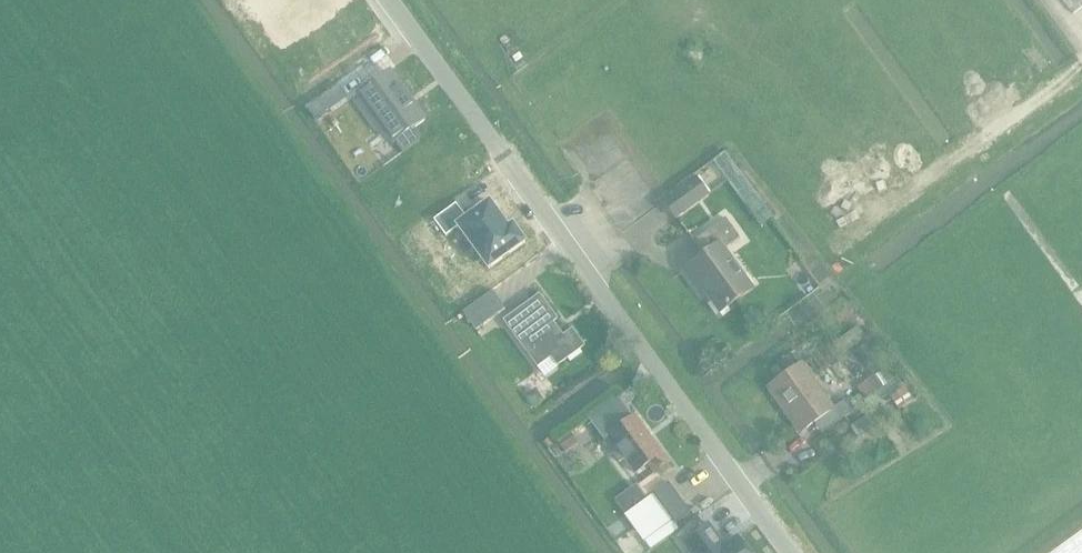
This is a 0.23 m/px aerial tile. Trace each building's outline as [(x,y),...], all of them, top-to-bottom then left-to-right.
[(287,25),(303,13),(313,27),(337,9),(331,0),(269,0),(287,25)] [(390,73),(361,94),(403,152),(420,140),(412,128),(424,119),(390,73)] [(318,102),(307,109),(316,121),(326,113),(318,102)] [(725,152),(714,161),(762,226),(773,218),(725,152)] [(663,204),(675,220),(709,195),(697,179),(663,204)] [(525,242),(513,225),(509,228),(490,203),(467,219),(456,204),(434,220),(446,237),(459,227),(489,269),(525,242)] [(725,249),(740,238),(726,218),(695,241),(706,256),(685,271),(701,293),(706,290),(721,311),(753,288),(725,249)] [(505,309),(492,291),(463,312),(475,330),(505,309)] [(557,363),(583,344),(571,328),(559,336),(549,322),(556,317),(539,295),(506,319),(538,363),(551,354),(557,363)] [(865,338),(857,326),(846,334),(854,345),(865,338)] [(865,345),(856,352),(865,363),(874,357),(865,345)] [(801,429),(835,404),(802,359),(771,382),(791,409),(788,411),(801,429)] [(874,377),(858,389),(867,401),(883,389),(874,377)] [(905,387),(890,397),(898,410),(913,400),(905,387)] [(847,413),(859,404),(851,392),(838,401),(847,413)] [(881,406),(852,426),(861,440),(890,420),(881,406)] [(604,441),(608,447),(620,463),(627,458),(637,472),(650,463),(656,472),(669,463),(636,417),(612,434),(613,435),(604,441)] [(572,434),(559,443),(565,452),(578,443),(572,434)] [(636,484),(613,500),(644,542),(673,521),(676,525),(691,515),(686,509),(668,483),(646,498),(636,484)] [(683,542),(691,552),(749,552),(737,537),(722,548),(717,541),(719,540),(708,524),(683,542)] [(1058,552),(1081,552),(1081,535),(1058,552)]
